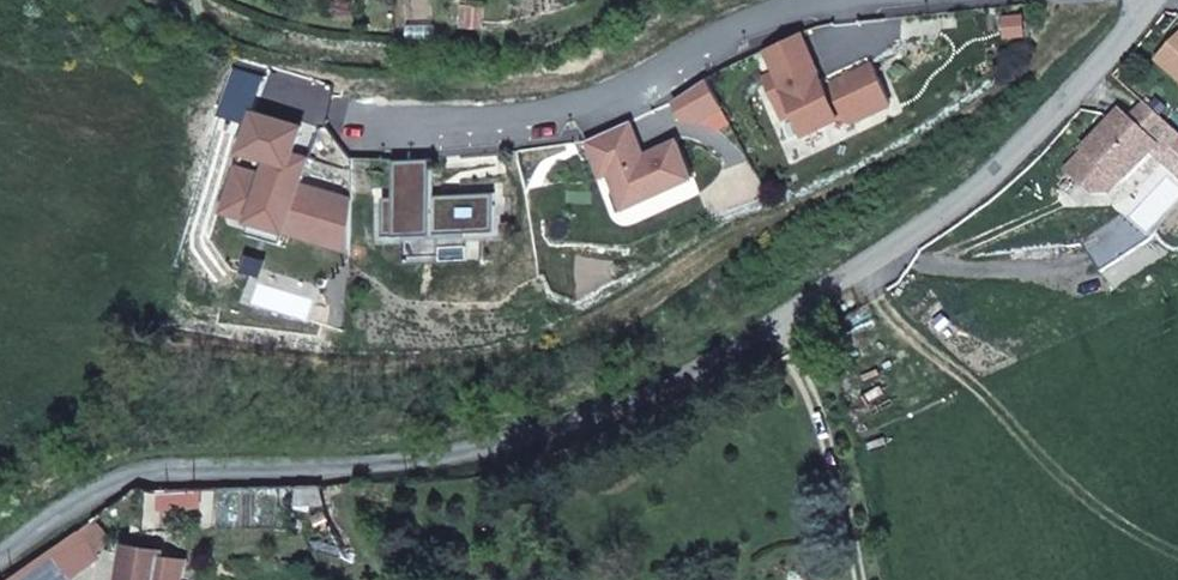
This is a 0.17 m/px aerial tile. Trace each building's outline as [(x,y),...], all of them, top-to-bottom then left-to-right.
[(801,33),(765,49),(776,72),(764,77),(783,118),(795,114),(805,135),(849,115),(853,122),(891,105),(873,65),(826,86),(801,33)] [(1177,75),(1177,39),(1160,60),(1177,75)] [(1157,147),(1164,152),(1177,136),(1177,132),(1148,105),(1131,122),(1121,113),(1069,170),(1094,193),(1105,193),(1117,179),(1128,179),(1157,147)] [(348,242),(350,198),(298,182),(300,173),(286,169),(291,151),(300,124),(252,109),(240,146),(267,155),(262,173),(234,164),(228,182),(236,184),(230,204),(250,211),(250,208),(285,218),(282,227),(319,239),(322,233),(348,242)] [(630,121),(588,140),(604,176),(611,173),(628,208),(694,177),(677,141),(646,155),(630,121)] [(291,151),(286,169),(300,173),(305,156),(291,151)] [(395,191),(382,192),(383,230),(494,226),(493,188),(433,190),(432,153),(394,154),(395,191)] [(285,218),(250,208),(250,211),(244,228),(278,239),(282,227),(285,218)] [(348,242),(322,233),(319,239),(348,248),(348,242)] [(199,504),(199,488),(161,489),(162,506),(199,504)] [(105,539),(92,520),(77,531),(91,550),(105,539)] [(94,554),(91,550),(77,531),(55,547),(9,579),(61,579),(72,572),(71,570),(94,554)] [(165,558),(165,550),(127,544),(122,579),(161,579),(165,558)] [(187,559),(165,558),(161,579),(185,579),(187,559)]
